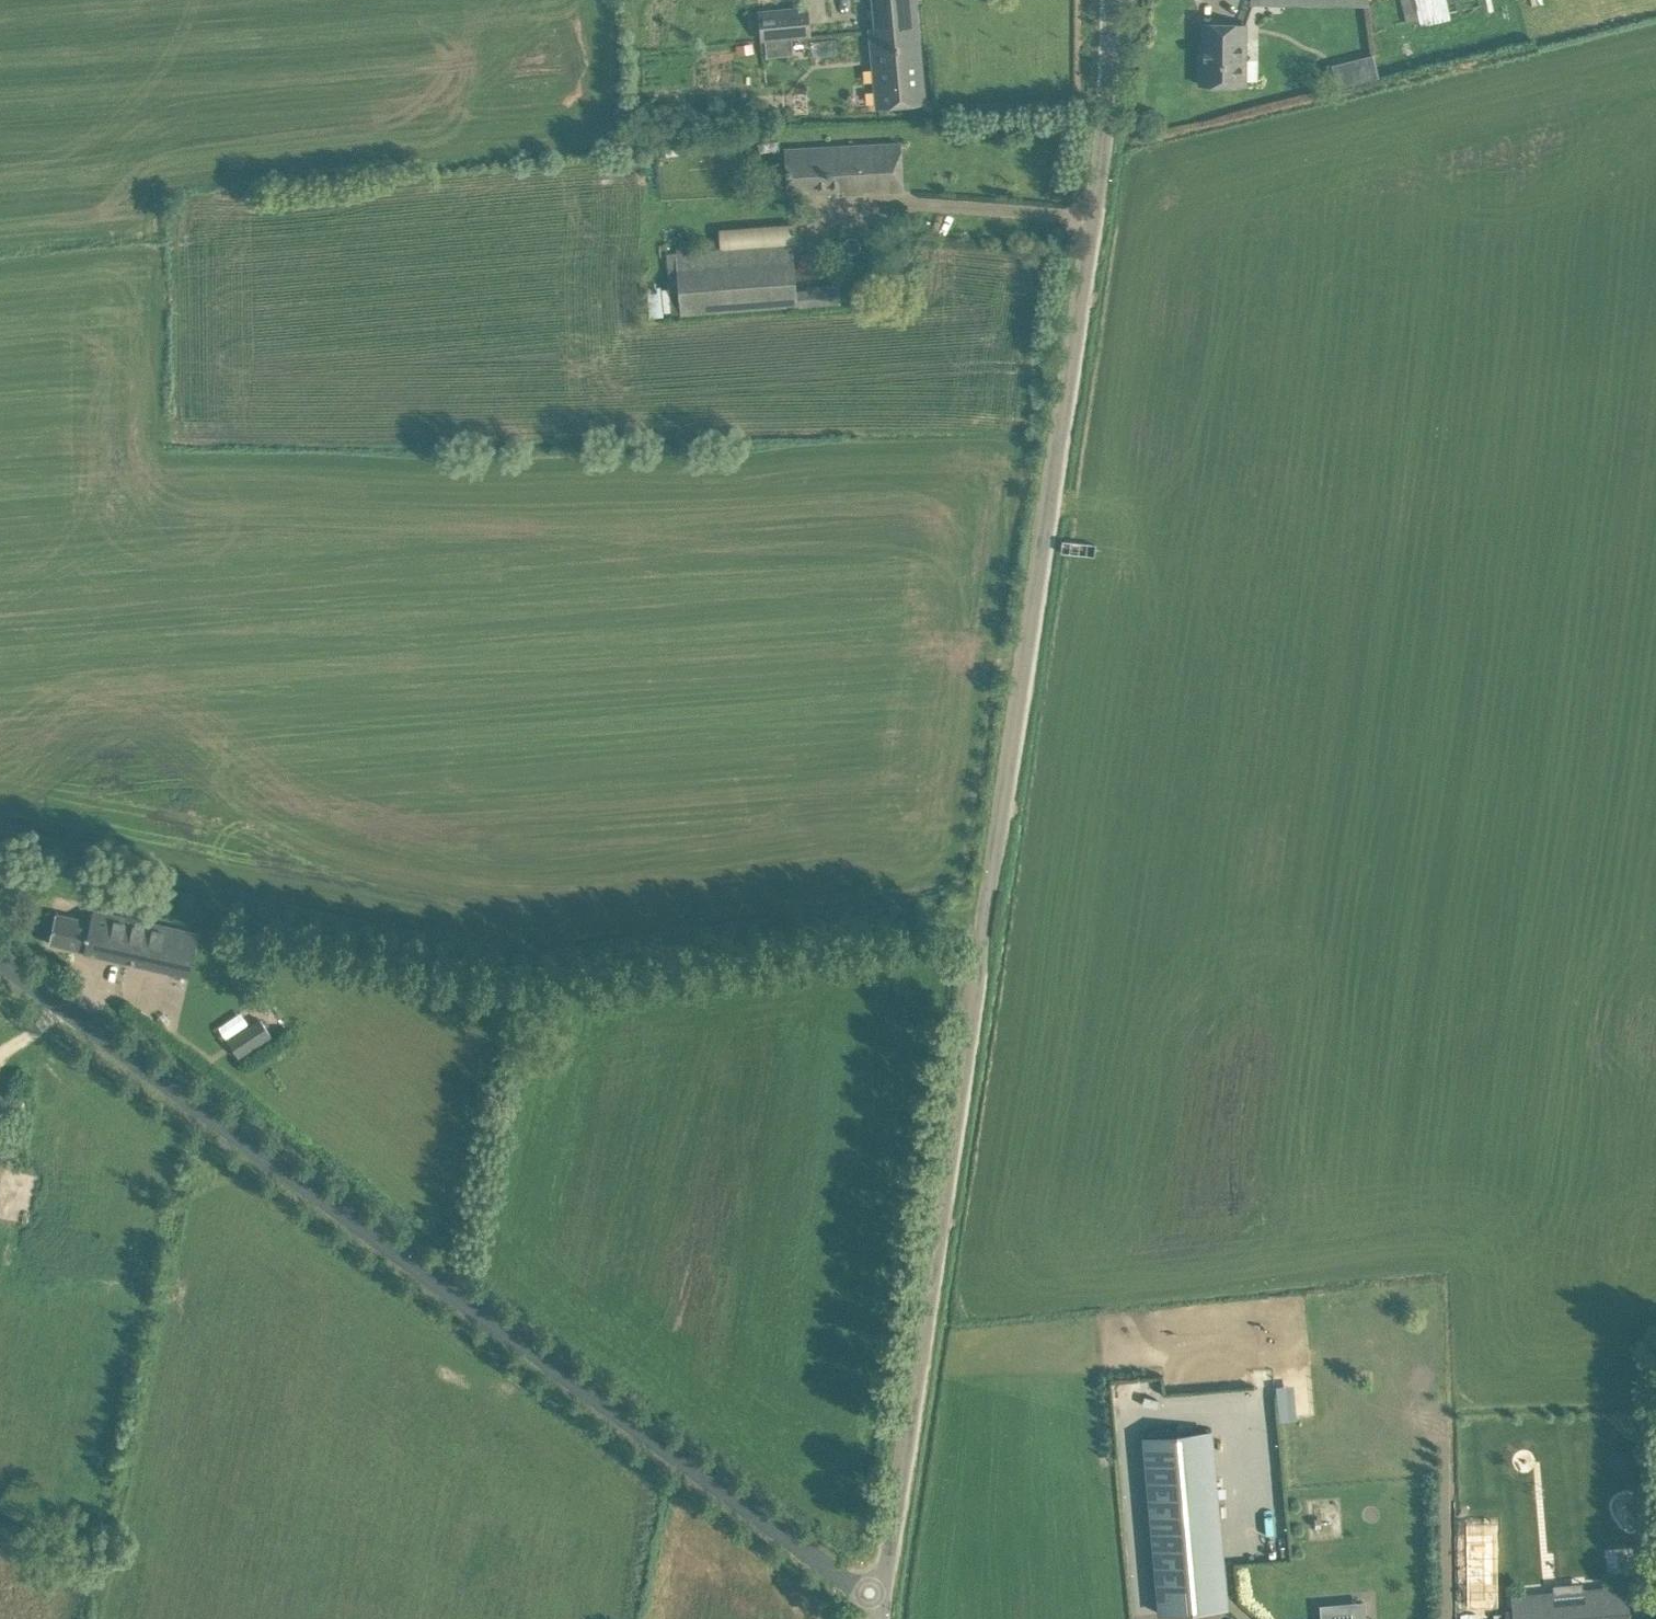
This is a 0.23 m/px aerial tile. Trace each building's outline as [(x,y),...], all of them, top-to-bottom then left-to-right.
[(915,0),(874,0),(876,28),(870,28),(877,106),(924,102),(915,0)] [(1408,24),(1485,10),(1483,0),(1403,0),(1408,24)] [(807,7),(760,12),(762,39),(810,34),(807,7)] [(1245,24),(1204,23),(1204,58),(1199,58),(1199,83),(1245,84),(1245,24)] [(1373,55),(1349,61),(1355,82),(1378,76),(1373,55)] [(721,102),(708,102),(708,119),(721,119),(721,102)] [(780,108),(769,108),(769,119),(780,118),(780,108)] [(876,191),(902,190),(900,143),(785,148),(788,192),(842,190),(842,193),(860,192),(860,189),(875,188),(876,191)] [(720,228),(721,238),(704,239),(705,246),(721,245),(721,246),(796,241),(795,223),(720,228)] [(795,290),(792,245),(668,252),(671,313),(680,312),(796,305),(795,290)] [(49,942),(189,974),(199,932),(93,909),(91,920),(55,913),(49,942)] [(228,1040),(239,1058),(273,1037),(262,1019),(228,1040)] [(1293,1382),(1276,1384),(1281,1420),(1297,1418),(1293,1382)] [(1210,1433),(1143,1438),(1158,1613),(1225,1607),(1210,1433)] [(1512,1597),(1514,1618),(1629,1618),(1626,1587),(1583,1591),(1584,1600),(1554,1603),(1553,1593),(1512,1597)]
